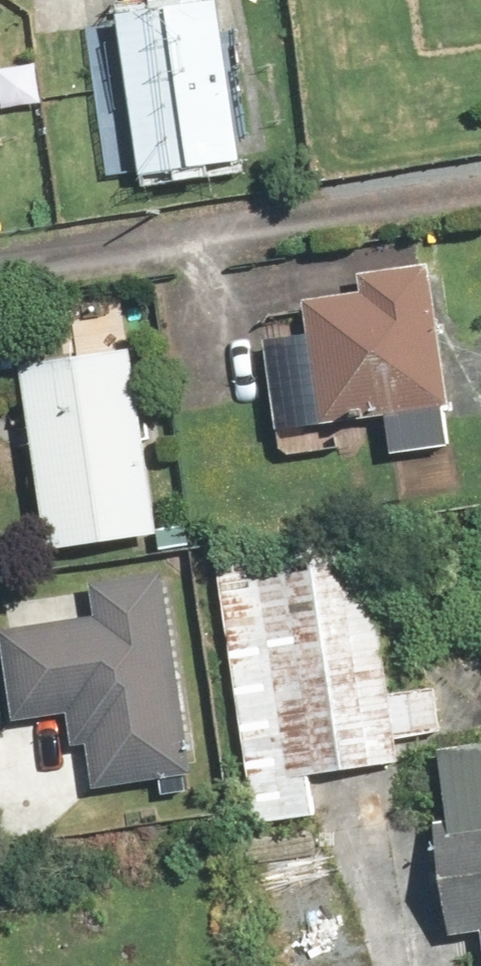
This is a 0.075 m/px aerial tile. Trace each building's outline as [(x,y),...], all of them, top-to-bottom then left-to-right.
[(234,1),(131,16),(155,178),(258,163),(234,1)] [(279,343),(292,436),(460,412),(440,271),(381,279),(384,306),(325,314),(329,336),(279,343)] [(152,352),(34,369),(59,553),(177,536),(152,352)] [(405,766),(371,539),(220,561),(260,828),(325,818),(319,779),(405,766)] [(201,772),(165,574),(87,588),(92,617),(8,632),(26,734),(71,726),(78,762),(98,758),(104,790),(201,772)] [(442,752),(455,932),(480,930),(480,750),(442,752)]
